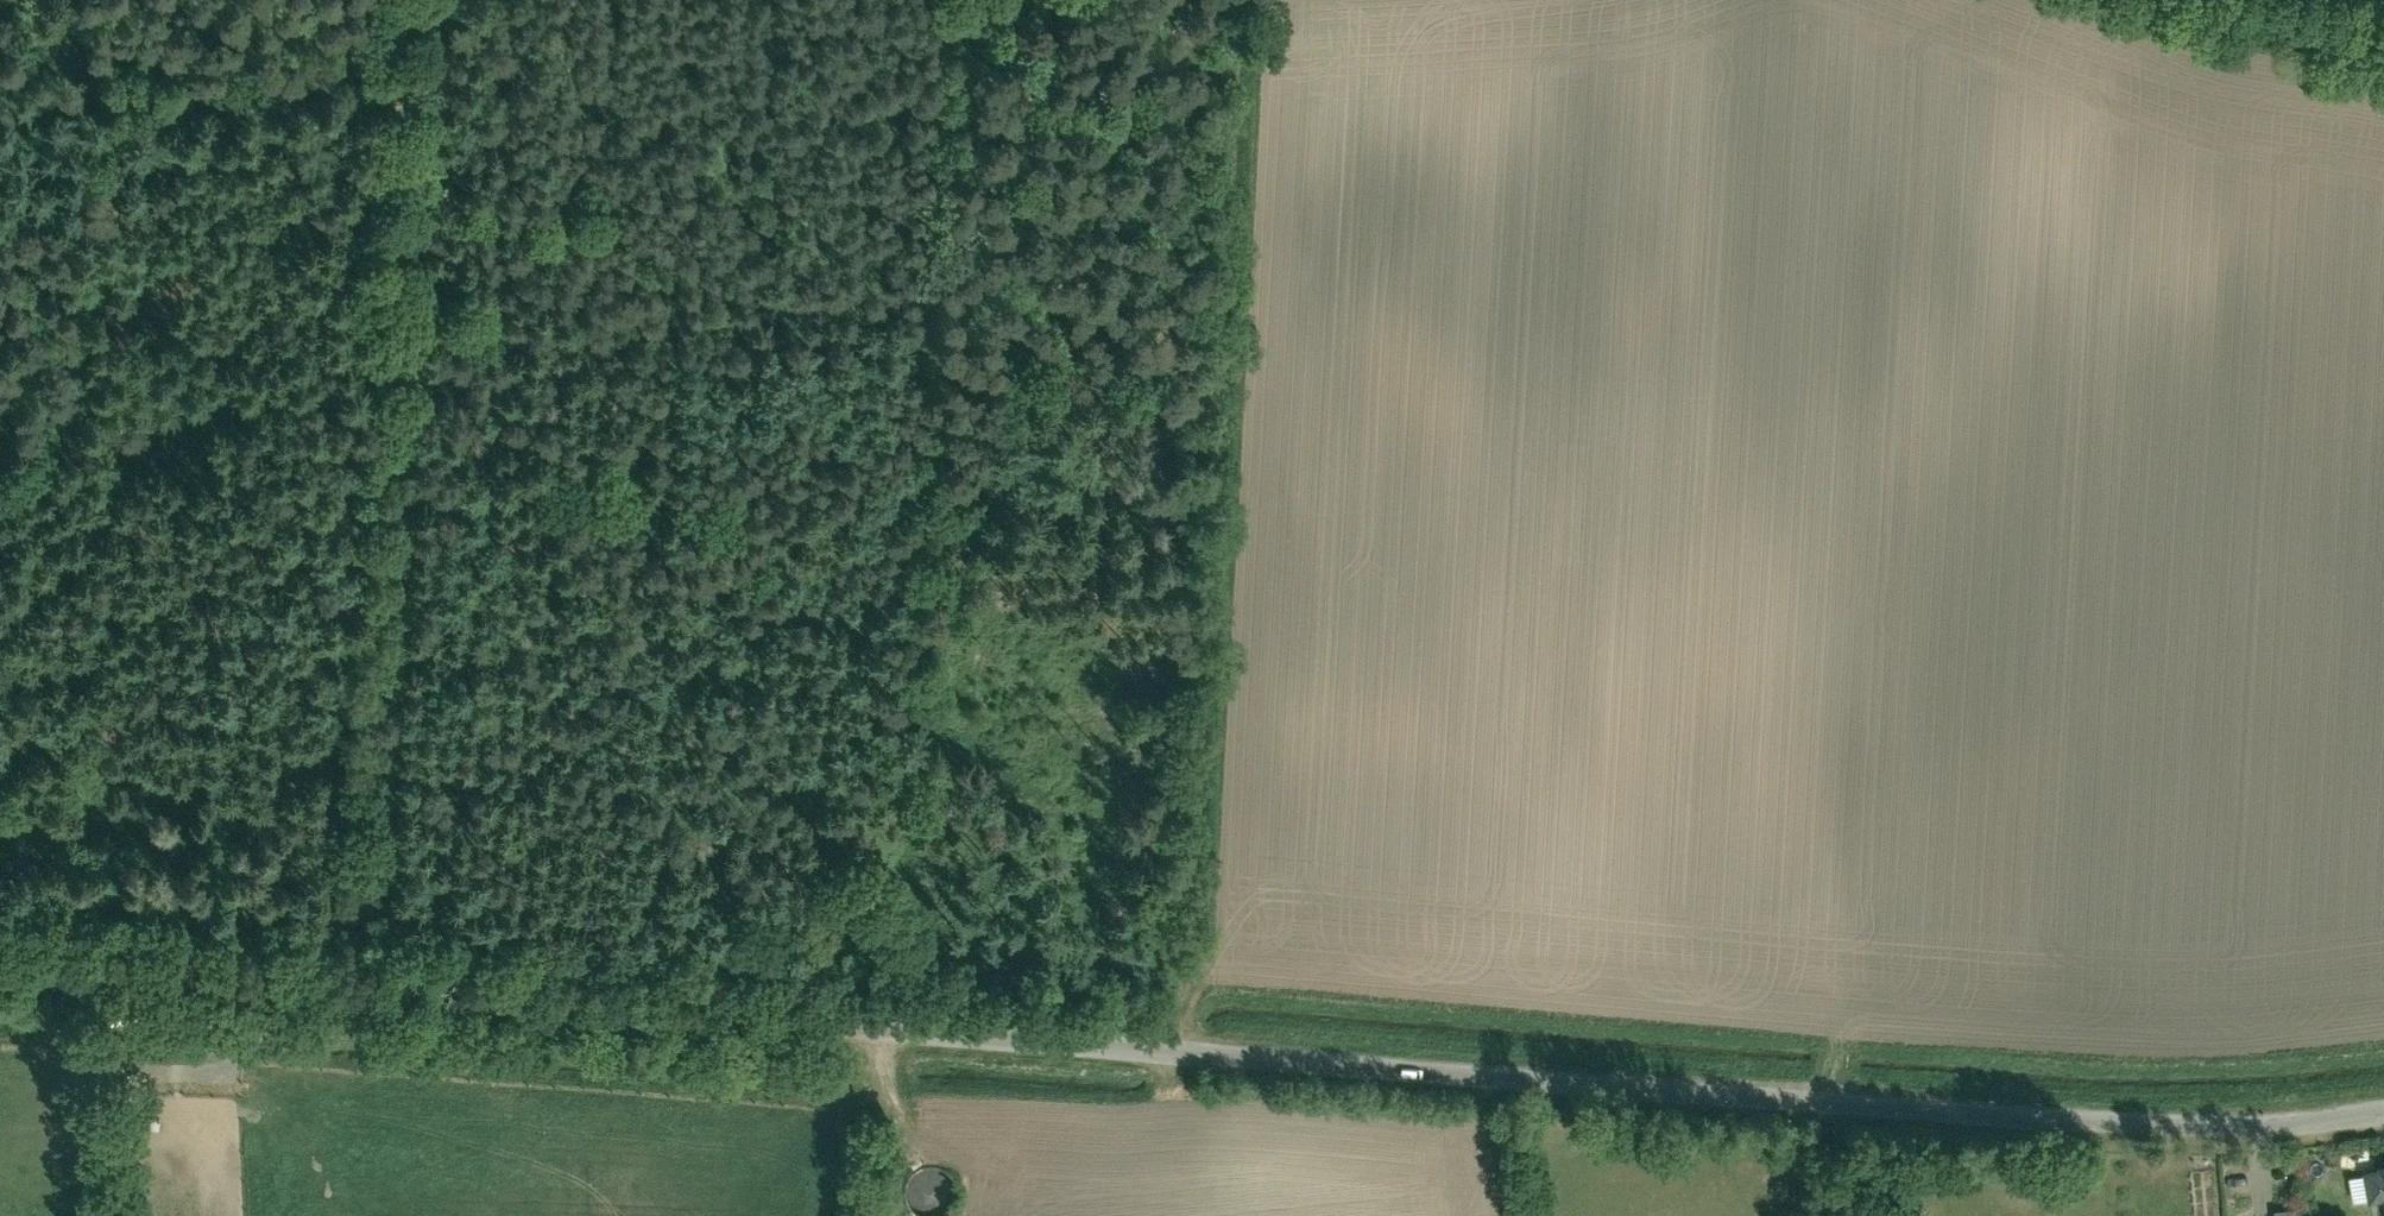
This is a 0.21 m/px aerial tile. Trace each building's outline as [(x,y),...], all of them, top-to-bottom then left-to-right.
[(2369,1166),(2373,1199),(2383,1198),(2383,1164),(2369,1166)] [(2281,1208),(2281,1215),(2301,1215),(2301,1207),(2281,1208)]
